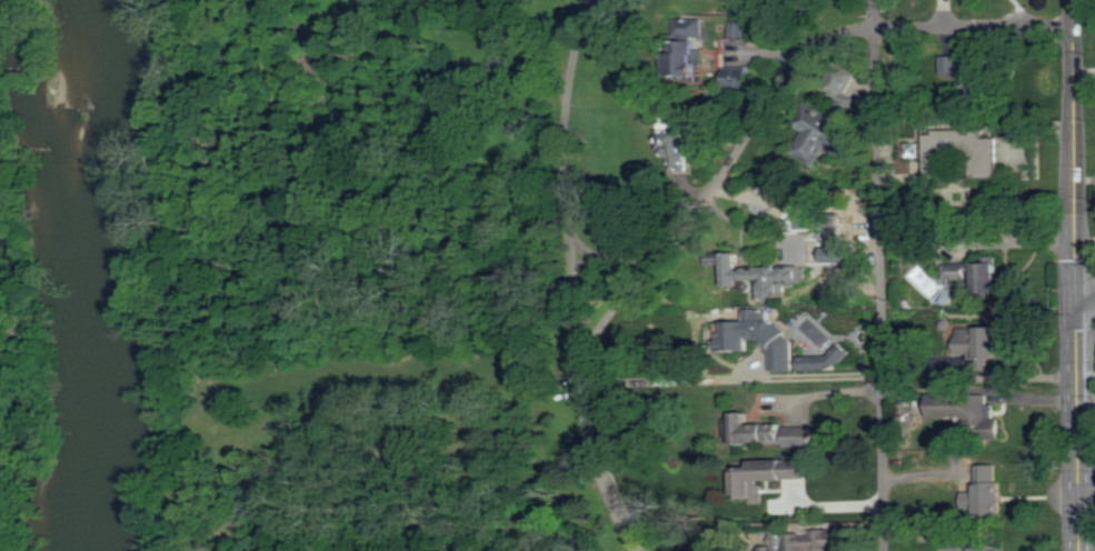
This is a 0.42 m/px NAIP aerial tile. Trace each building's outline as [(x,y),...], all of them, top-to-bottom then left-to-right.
[(746,21),(733,21),(733,37),(746,37),(746,21)] [(943,74),(963,73),(962,55),(942,56),(943,74)] [(973,96),(997,95),(996,63),(972,64),(973,96)] [(817,143),(846,153),(861,111),(853,108),(861,87),(855,85),(859,72),(847,68),(832,114),(813,108),(797,155),(811,161),(817,143)] [(661,155),(673,155),(673,164),(690,164),(689,130),(660,131),(661,155)] [(999,138),(985,138),(985,130),(927,131),(927,171),(950,171),(950,167),(974,167),(974,177),(999,177),(999,138)] [(858,262),(859,247),(841,246),(842,215),(829,214),(827,261),(858,262)] [(742,252),(711,253),(712,264),(728,264),(729,285),(743,285),(742,280),(765,279),(765,297),(784,296),(784,282),(806,282),(805,265),(743,267),(742,252)] [(975,278),(977,265),(946,262),(943,286),(957,287),(956,289),(969,290),(970,277),(975,278)] [(978,262),(978,289),(1000,290),(1001,262),(978,262)] [(792,371),(791,320),(722,322),(723,350),(752,349),(752,340),(770,339),(771,372),(792,371)] [(1003,327),(978,326),(978,328),(959,328),(959,354),(971,354),(971,358),(1002,359),(1003,327)] [(800,369),(849,368),(848,347),(831,347),(831,356),(800,357),(800,369)] [(968,416),(968,421),(994,421),(994,396),(913,396),(913,416),(968,416)] [(814,443),(813,426),(784,427),(784,423),(751,424),(751,412),(735,412),(735,420),(725,420),(726,445),(814,443)] [(735,499),(756,498),(756,481),(810,478),(810,461),(746,463),(746,469),(734,470),(735,499)] [(1001,512),(1001,482),(991,482),(991,465),(978,465),(978,492),(965,492),(965,513),(1001,512)] [(806,493),(805,479),(782,480),(783,494),(806,493)] [(846,529),(811,530),(811,531),(774,532),(774,547),(765,548),(765,550),(819,550),(847,550),(846,529)] [(941,538),(941,550),(956,550),(956,538),(941,538)]
